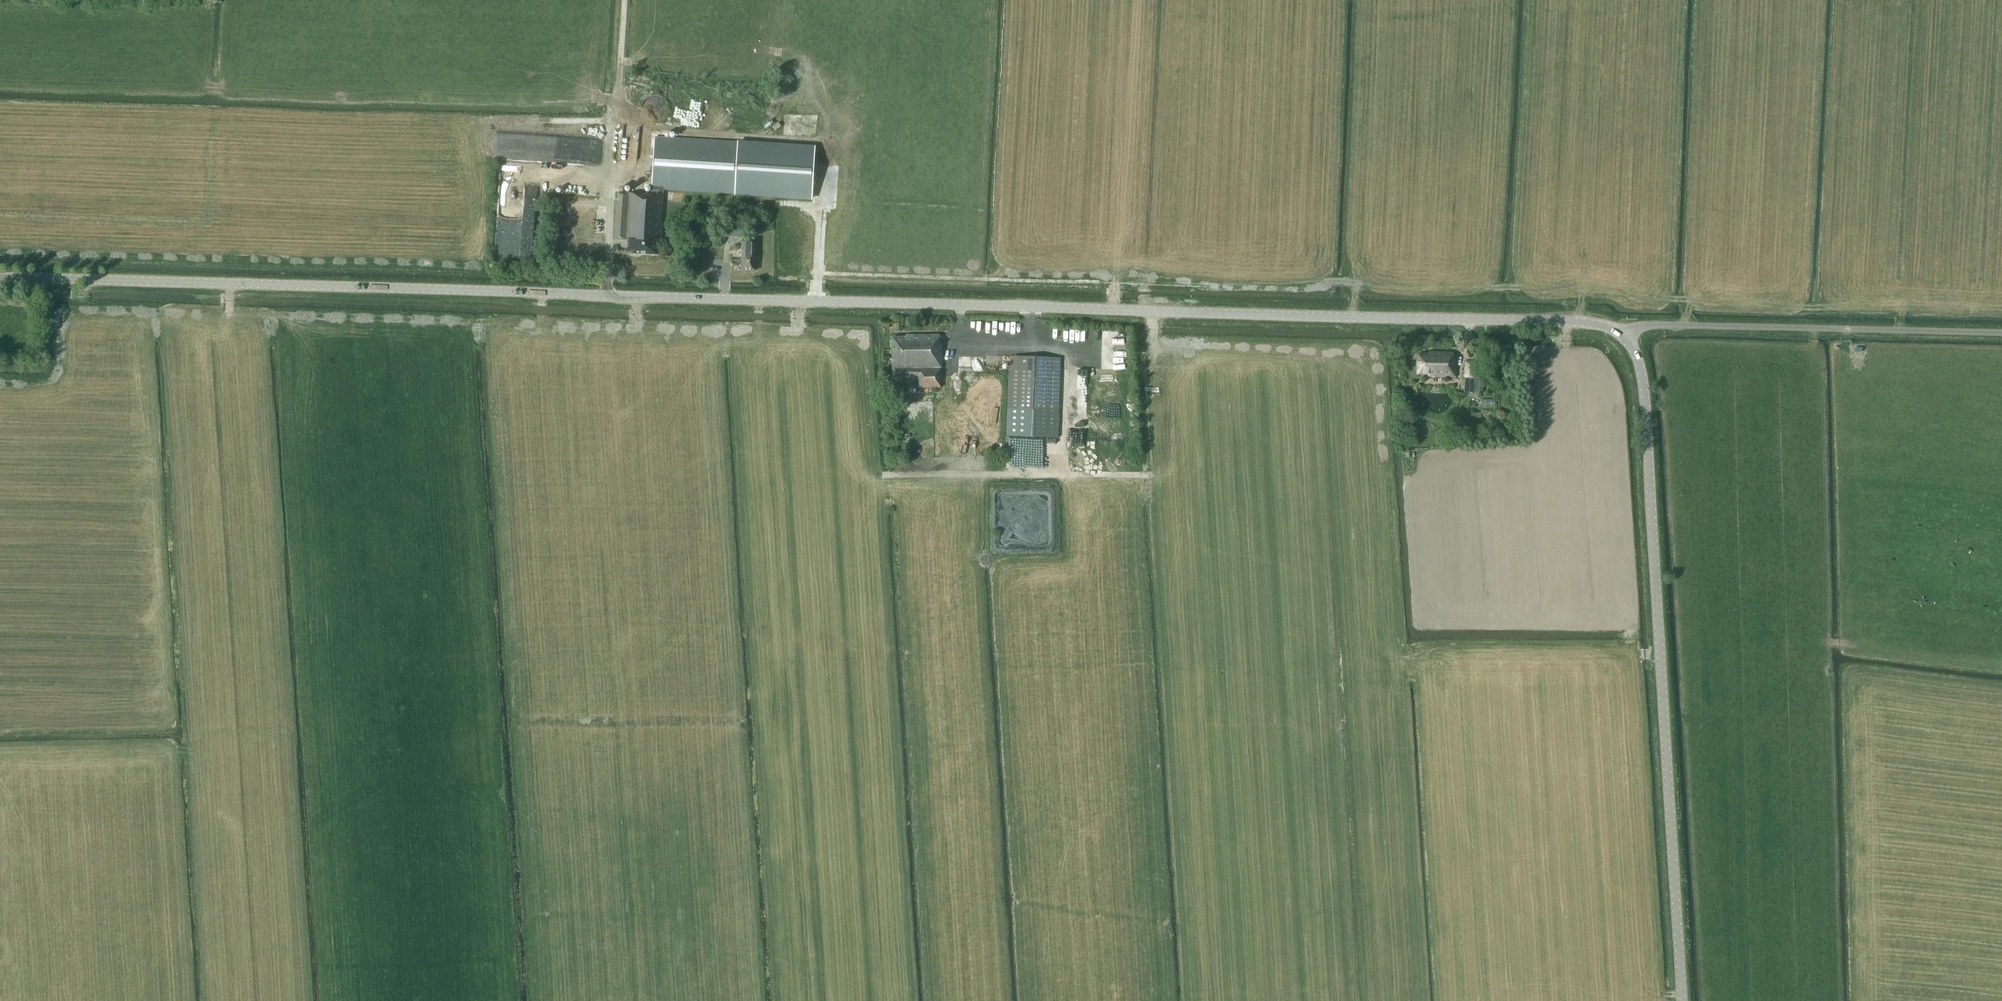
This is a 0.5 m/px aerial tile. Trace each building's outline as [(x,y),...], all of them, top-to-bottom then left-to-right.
[(641,107),(641,110),(641,113),(642,115),(644,117),(646,120),(648,121),(651,123),(655,123),(657,123),(660,122),(663,121),(666,119),(668,116),(669,113),(669,110),(669,108),(669,105),(668,102),(667,100),(665,99),(663,97),(661,96),(658,95),(656,95),(654,95),(652,95),(650,96),(647,97),(645,99),(643,101),(642,103),(641,105),(641,107)] [(812,199),(815,148),(738,142),(738,143),(655,138),(652,193),(641,192),(641,193),(618,192),(616,238),(626,239),(626,246),(628,246),(627,253),(657,255),(658,242),(661,242),(664,189),(735,193),(812,199)] [(556,208),(564,207),(563,199),(555,200),(556,208)] [(742,236),(742,224),(726,224),(726,236),(742,236)] [(756,244),(742,243),(742,261),(739,261),(739,269),(742,269),(741,272),(755,272),(756,244)] [(917,387),(941,387),(941,360),(941,345),(939,345),(939,335),(905,335),(905,337),(892,337),(892,360),(892,378),(917,378),(917,387)] [(1454,376),(1454,360),(1454,359),(1453,359),(1453,353),(1428,352),(1428,356),(1417,356),(1417,375),(1428,375),(1428,376),(1454,376)] [(1059,438),(1061,360),(1061,358),(1009,356),(1009,360),(1006,436),(1059,438)] [(1478,391),(1478,378),(1473,378),(1474,362),(1465,362),(1464,390),(1464,393),(1478,394),(1478,391)] [(968,385),(967,387),(967,391),(967,393),(967,396),(970,401),(971,403),(974,406),(976,407),(978,408),(981,410),(984,410),(987,410),(990,410),(992,409),(995,408),(997,406),(1000,404),(1001,402),(1004,396),(1004,393),(1004,390),(1003,387),(1002,385),(1001,382),(999,380),(997,378),(995,376),(992,375),(990,374),(987,373),(984,373),(981,374),(979,374),(976,376),(973,377),(971,379),(969,382),(968,385)]
